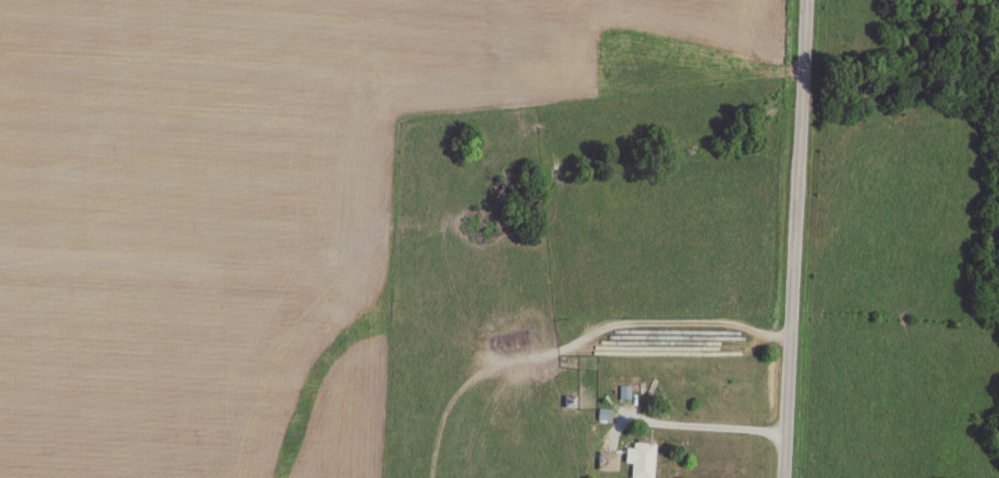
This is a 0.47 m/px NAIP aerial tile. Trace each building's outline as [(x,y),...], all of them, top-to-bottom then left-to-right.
[(598,419),(611,419),(611,409),(598,409),(598,419)] [(655,439),(636,438),(636,448),(627,448),(626,462),(633,462),(632,477),(655,477),(655,439)] [(619,451),(598,451),(598,469),(619,469),(619,451)]
